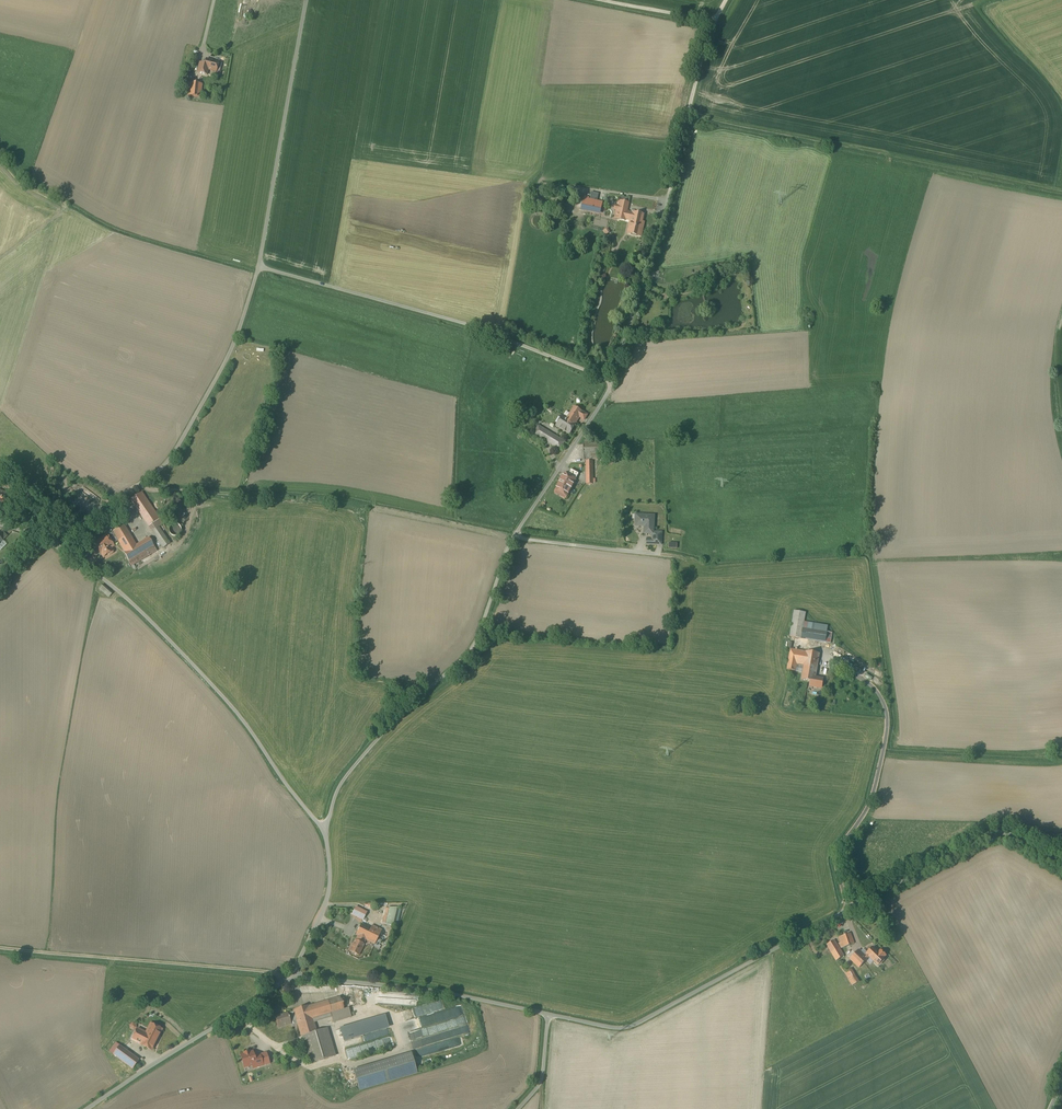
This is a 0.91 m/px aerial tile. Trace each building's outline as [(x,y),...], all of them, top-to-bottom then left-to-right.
[(219,63),(206,60),(205,62),(204,62),(202,63),(202,64),(200,63),(197,73),(207,75),(208,70),(216,72),(219,63)] [(202,84),(189,83),(188,97),(200,98),(202,84)] [(580,198),(577,211),(602,215),(604,202),(580,198)] [(618,201),(614,220),(628,224),(627,235),(641,235),(643,214),(630,210),(630,203),(618,201)] [(584,413),(574,407),(567,419),(563,416),(556,427),(571,436),(584,413)] [(566,442),(540,426),(535,435),(561,450),(566,442)] [(602,445),(584,446),(585,461),(603,460),(602,445)] [(593,461),(585,462),(587,483),(595,483),(593,461)] [(577,480),(565,473),(554,492),(567,499),(577,480)] [(141,492),(130,500),(163,549),(170,543),(160,527),(164,524),(141,492)] [(0,493),(0,510),(3,511),(8,496),(0,493)] [(635,515),(635,527),(644,527),(644,535),(655,536),(656,515),(635,515)] [(125,525),(111,532),(131,568),(157,551),(149,537),(136,544),(125,525)] [(106,534),(92,543),(101,559),(116,551),(106,534)] [(98,589),(109,598),(113,593),(102,584),(98,589)] [(795,610),(790,638),(826,645),(828,627),(807,623),(808,614),(795,610)] [(803,667),(817,669),(820,654),(791,649),(787,670),(795,671),(797,664),(801,665),(801,666),(803,667)] [(815,682),(815,678),(817,669),(803,667),(801,680),(811,681),(815,682)] [(823,679),(815,678),(815,682),(811,681),(810,686),(821,688),(823,679)] [(355,907),(351,916),(362,921),(367,912),(355,907)] [(393,910),(385,908),(381,924),(389,926),(393,910)] [(382,932),(361,923),(348,950),(360,957),(367,942),(376,946),(382,932)] [(851,933),(839,938),(842,948),(854,946),(851,933)] [(837,940),(826,945),(852,987),(860,983),(853,969),(848,970),(842,960),(846,957),(837,940)] [(859,950),(849,960),(861,969),(868,962),(872,965),(874,962),(879,967),(890,958),(881,948),(879,951),(874,946),(864,955),(859,950)] [(362,990),(293,1012),(297,1027),(301,1039),(316,1034),(313,1023),(334,1017),(335,1023),(352,1018),(349,1010),(367,1005),(362,990)] [(424,1006),(398,1013),(401,1022),(405,1021),(405,1020),(428,1014),(435,1012),(434,1008),(429,1009),(429,1007),(424,1008),(424,1006)] [(293,1012),(275,1017),(279,1030),(292,1026),(293,1028),(297,1027),(293,1012)] [(384,1015),(340,1028),(343,1042),(389,1028),(384,1015)] [(414,1048),(469,1034),(465,1017),(458,1019),(460,1026),(448,1029),(446,1022),(422,1028),(423,1034),(417,1035),(418,1038),(412,1040),(414,1048)] [(133,1030),(137,1025),(132,1022),(129,1028),(133,1030)] [(136,1027),(130,1040),(152,1052),(164,1029),(150,1023),(146,1031),(136,1027)] [(301,1039),(309,1063),(337,1055),(329,1030),(316,1034),(301,1039)] [(141,1059),(116,1042),(109,1052),(132,1070),(141,1059)] [(254,1051),(239,1055),(243,1069),(251,1067),(252,1070),(271,1065),(267,1053),(256,1056),(254,1051)] [(411,1052),(352,1070),(357,1091),(418,1072),(411,1052)]
